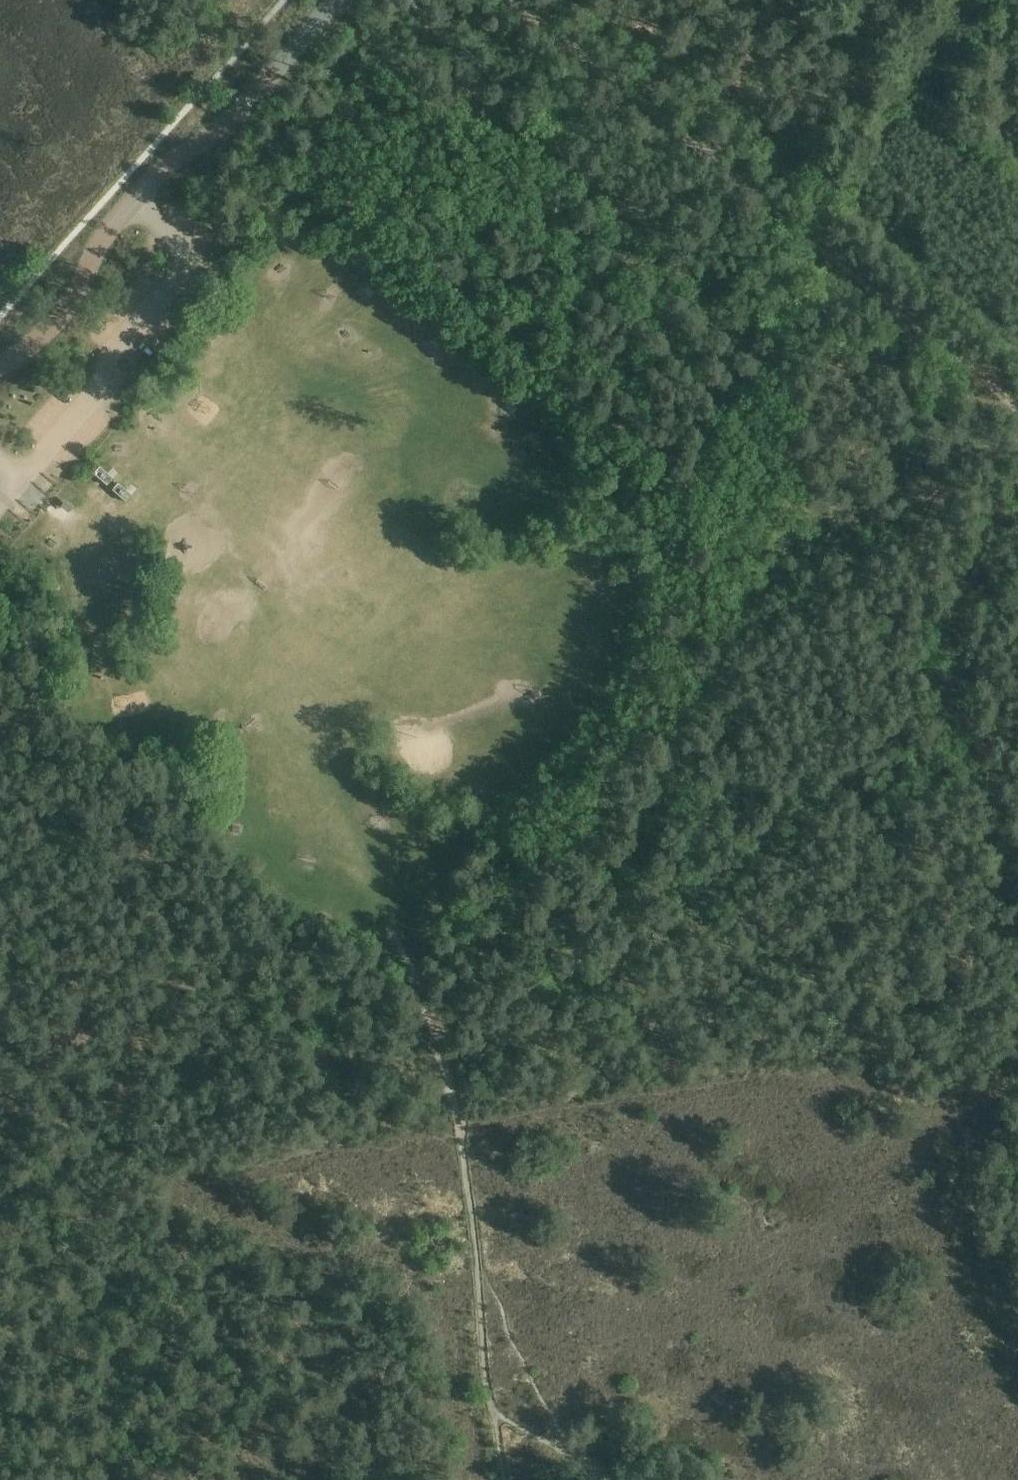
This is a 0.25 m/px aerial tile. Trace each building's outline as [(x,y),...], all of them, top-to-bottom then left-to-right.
[(112,480),(99,468),(93,474),(107,486),(112,480)] [(131,496),(118,484),(112,491),(125,502),(131,496)]
